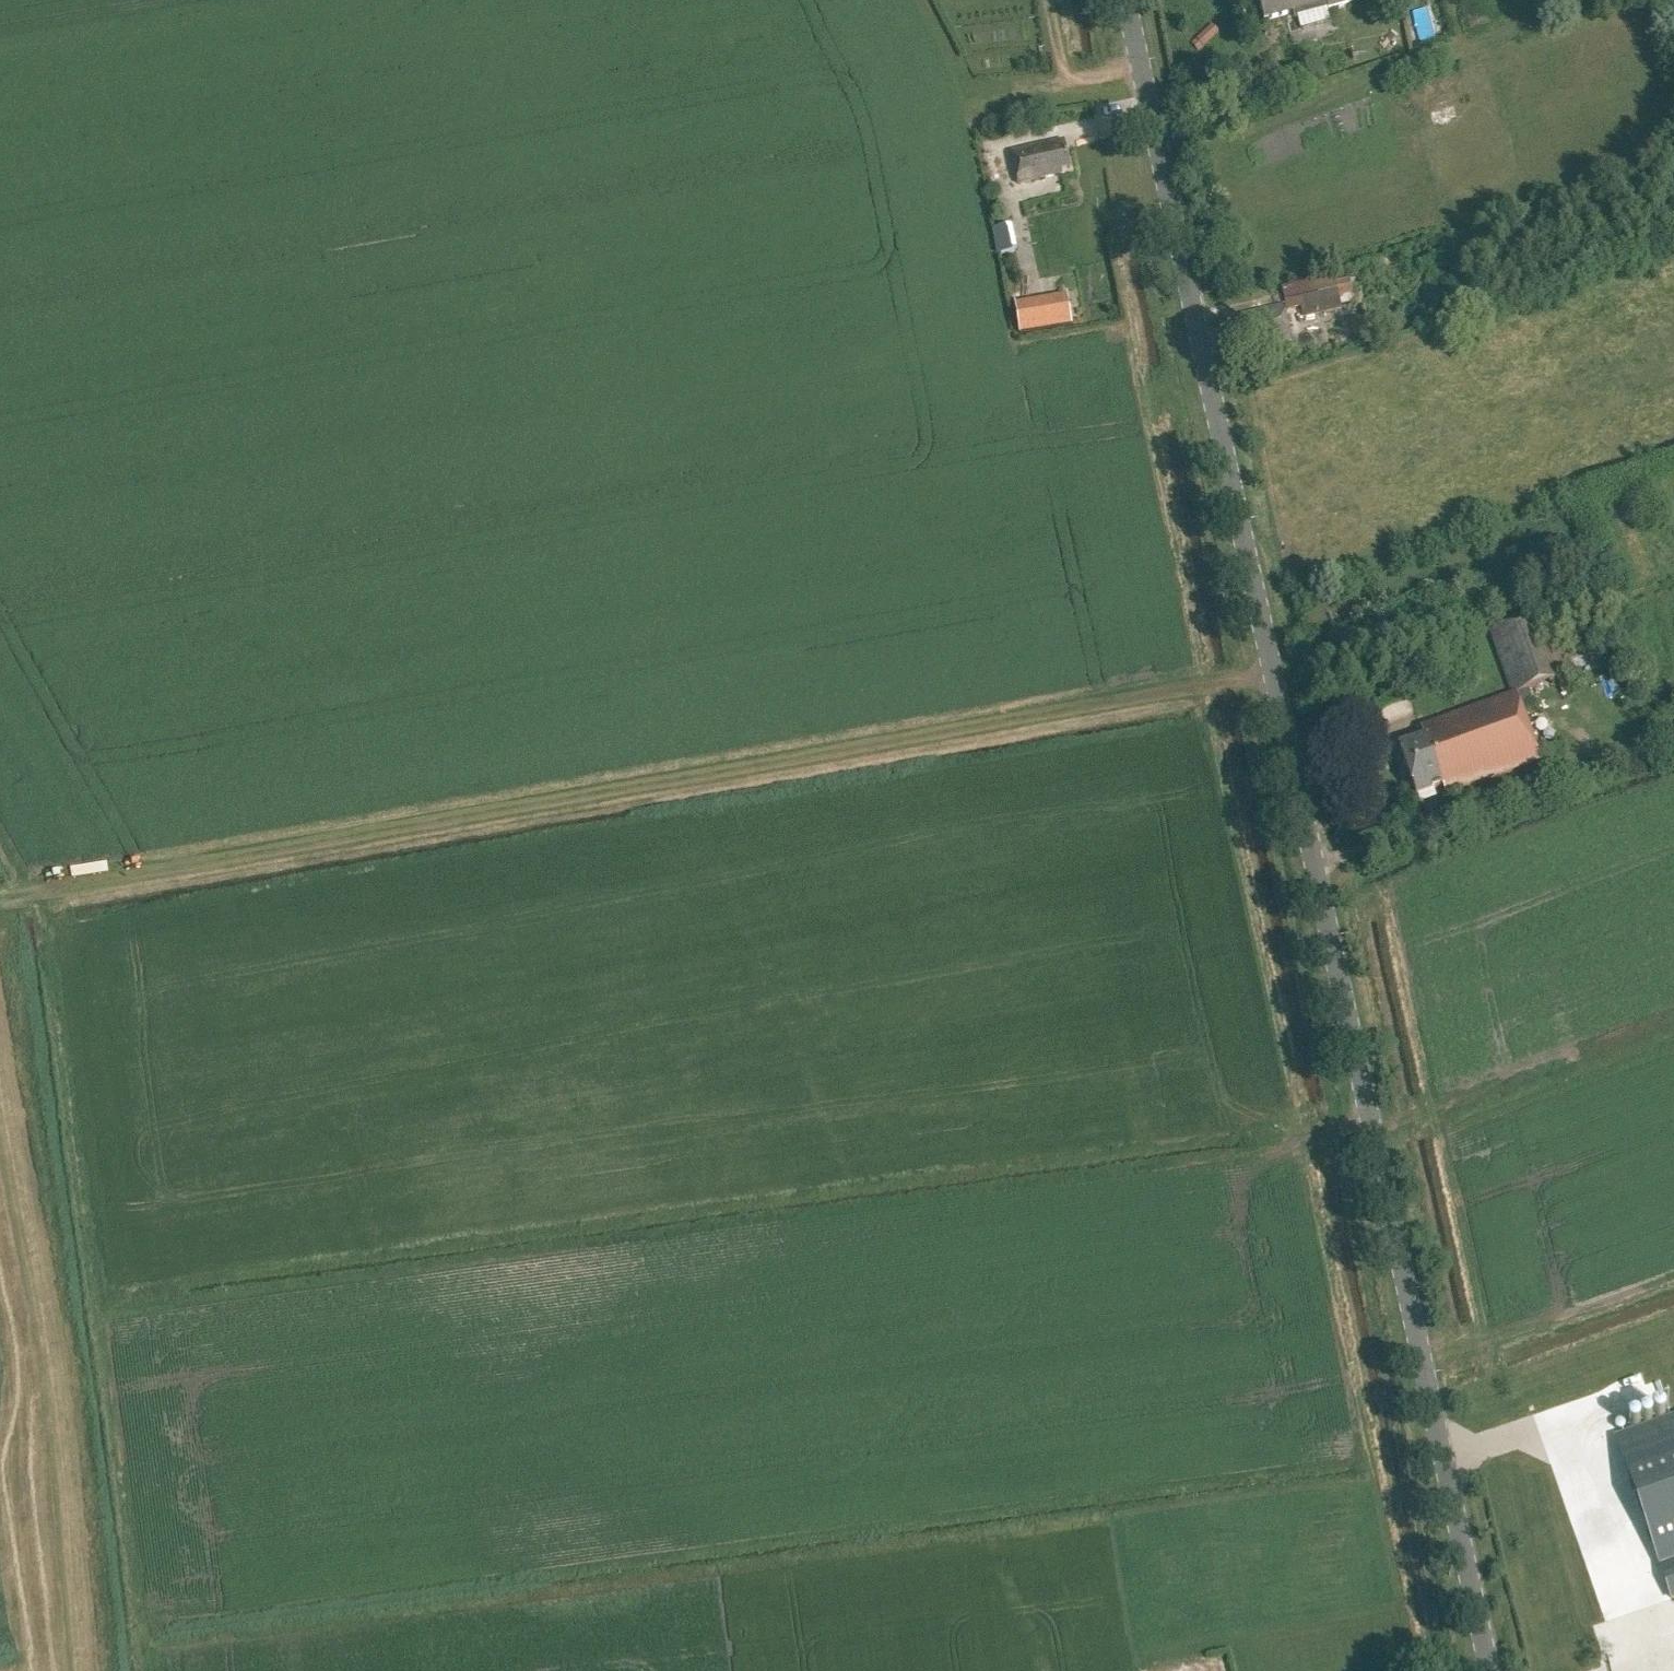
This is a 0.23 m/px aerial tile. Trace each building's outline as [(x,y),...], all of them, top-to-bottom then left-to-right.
[(1265,22),(1293,15),(1294,19),(1365,0),(1259,0),(1265,22)] [(1059,148),(1057,143),(1056,143),(1057,143),(1012,153),(1019,185),(1062,174),(1061,170),(1070,168),(1066,147),(1059,148)] [(1012,226),(991,230),(997,257),(1018,252),(1012,226)] [(1302,289),(1305,306),(1339,299),(1338,297),(1353,294),(1349,279),(1302,289)] [(1032,303),(1037,332),(1073,326),(1068,296),(1032,303)] [(1250,350),(1292,341),(1284,306),(1234,318),(1240,345),(1248,343),(1250,350)] [(1565,679),(1540,611),(1489,629),(1512,695),(1421,728),(1421,727),(1420,728),(1424,738),(1398,747),(1416,797),(1443,787),(1446,797),(1447,796),(1540,762),(1540,763),(1541,763),(1517,695),(1565,679)] [(1621,1456),(1663,1578),(1673,1611),(1673,1437),(1621,1456)]
